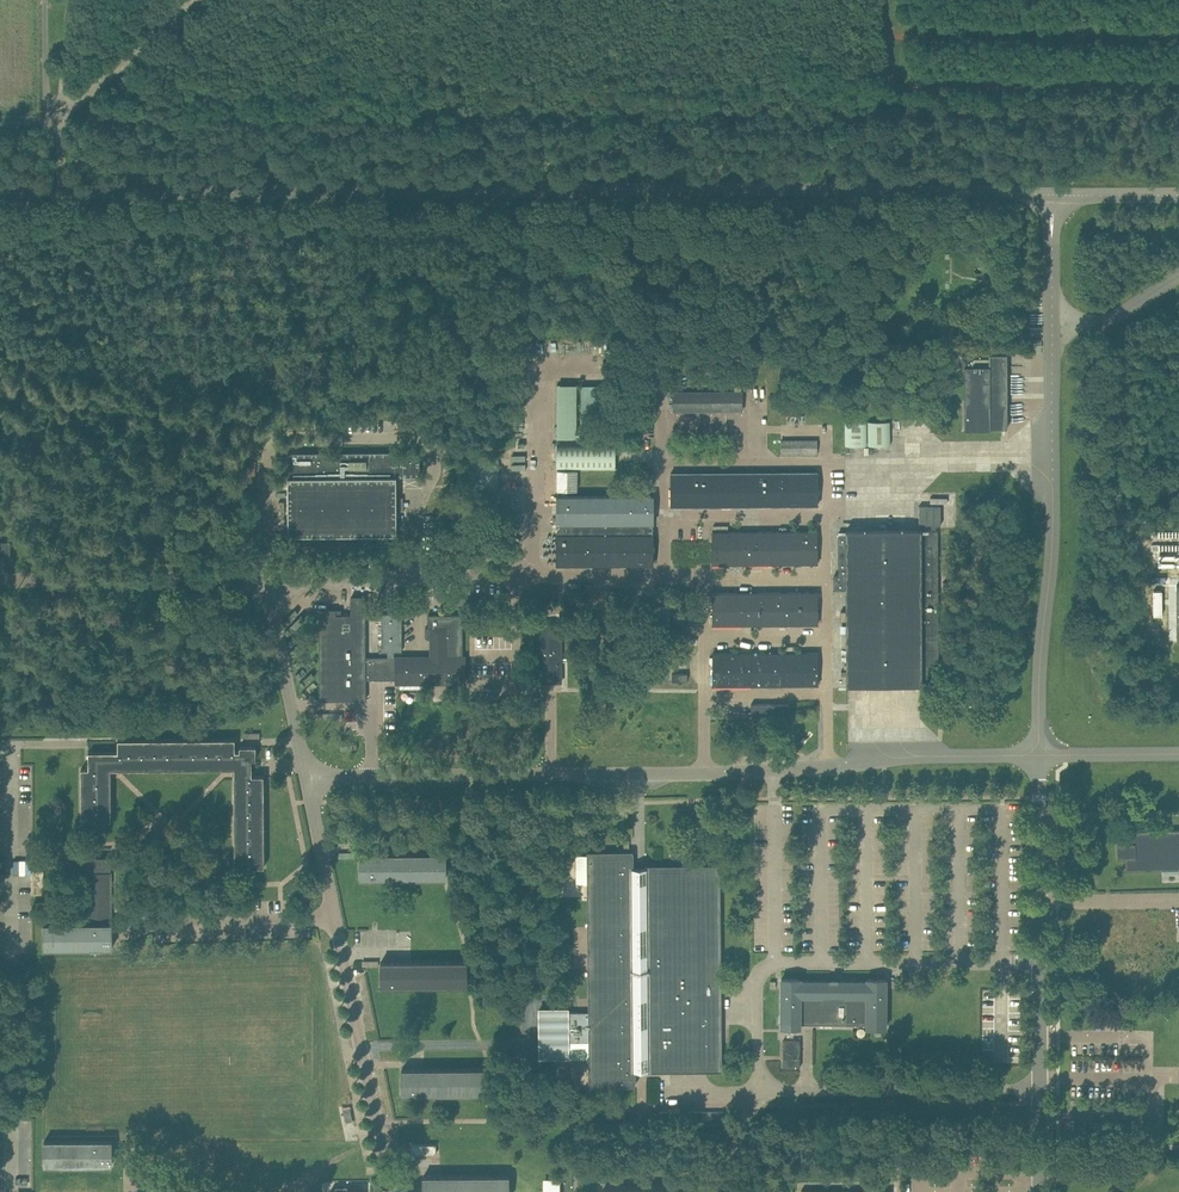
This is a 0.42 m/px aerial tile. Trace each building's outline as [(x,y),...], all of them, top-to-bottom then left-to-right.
[(990,428),(1007,428),(1007,367),(1007,354),(989,354),(989,353),(963,353),(963,367),(964,367),(965,401),(965,428),(990,428)] [(557,437),(576,437),(576,384),(557,384),(557,437)] [(581,414),(614,414),(613,384),(581,385),(581,414)] [(689,392),(677,392),(678,411),(742,410),(742,391),(741,386),(734,386),(735,391),(689,392)] [(867,445),(866,421),(845,421),(845,445),(867,445)] [(890,445),(890,421),(868,421),(868,445),(890,445)] [(781,453),(817,453),(817,440),(781,440),(781,453)] [(616,469),(616,443),(557,443),(557,469),(578,469),(616,469)] [(397,533),(396,479),(396,475),(420,475),(420,452),(343,453),(288,453),(288,459),(288,475),(288,536),(288,545),(397,544),(397,533)] [(577,471),(557,471),(557,490),(577,490),(577,471)] [(690,505),(690,506),(817,505),(817,472),(690,472),(690,473),(670,473),(671,505),(690,505)] [(649,485),(639,485),(639,493),(650,493),(649,485)] [(653,564),(653,563),(653,495),(557,496),(557,564),(653,564)] [(947,495),(937,495),(937,503),(947,503),(947,495)] [(847,684),(930,683),(938,683),(937,530),(935,530),(935,525),(948,525),(948,504),(919,505),(919,525),(932,525),(932,530),(839,531),(839,532),(838,532),(839,575),(834,575),(834,589),(846,589),(846,611),(841,611),(841,620),(847,620),(847,684)] [(780,531),(712,531),(712,539),(712,564),(818,563),(818,531),(787,531),(787,527),(785,527),(779,527),(780,531)] [(10,559),(10,542),(0,542),(0,559),(10,559)] [(1153,615),(1162,615),(1162,591),(1153,591),(1153,615)] [(712,592),(712,603),(712,625),(818,624),(818,592),(712,592)] [(396,679),(396,683),(465,682),(465,656),(463,656),(463,627),(465,627),(465,614),(428,614),(428,627),(430,627),(431,656),(396,656),(396,657),(394,657),(394,651),(402,651),(402,613),(381,613),(382,651),(388,651),(388,657),(365,657),(365,596),(351,597),(351,614),(340,614),(341,609),(334,609),(334,614),(319,615),(320,615),(320,699),(320,700),(366,699),(365,699),(365,679),(396,679)] [(653,607),(653,625),(670,625),(670,606),(653,607)] [(539,623),(539,682),(556,682),(561,682),(561,623),(539,623)] [(712,653),(713,662),(713,685),(818,684),(818,652),(712,653)] [(751,718),(789,718),(789,703),(751,704),(751,718)] [(252,770),(252,759),(256,759),(256,746),(239,746),(239,751),(235,751),(235,738),(118,739),(118,751),(88,751),(88,768),(81,768),(81,821),(111,820),(111,769),(234,768),(235,867),(264,866),(264,775),(252,775),(252,770)] [(1125,831),(1125,843),(1117,843),(1117,858),(1126,858),(1126,870),(1178,869),(1178,830),(1125,831)] [(636,1070),(720,1069),(719,997),(718,867),(634,867),(633,853),(589,853),(589,855),(578,855),(578,882),(589,882),(590,1011),(568,1011),(568,1009),(539,1009),(539,1055),(568,1055),(568,1041),(590,1041),(591,1084),(636,1084),(636,1070)] [(445,878),(445,854),(360,854),(360,879),(445,878)] [(87,856),(87,868),(87,872),(111,872),(111,856),(87,856)] [(33,870),(33,893),(44,893),(44,870),(33,870)] [(111,924),(111,872),(87,872),(88,924),(111,924)] [(111,948),(111,932),(112,924),(111,924),(88,924),(44,924),(44,948),(111,948)] [(466,985),(466,961),(381,962),(381,986),(466,985)] [(866,1027),(867,1027),(886,1027),(886,979),(867,979),(867,981),(837,981),(837,978),(830,978),(830,981),(800,980),(800,978),(781,978),(781,1027),(800,1027),(800,1024),(813,1024),(866,1024),(866,1027)] [(800,1040),(783,1040),(783,1067),(800,1067),(800,1040)] [(402,1094),(487,1093),(487,1068),(401,1069),(402,1094)] [(531,1098),(529,1085),(520,1086),(522,1099),(531,1098)] [(343,1109),(346,1122),(353,1120),(350,1108),(343,1109)] [(659,1111),(659,1126),(673,1126),(673,1111),(659,1111)] [(112,1165),(112,1156),(112,1140),(44,1141),(44,1165),(112,1165)] [(436,1153),(436,1144),(411,1144),(412,1154),(436,1153)] [(508,1176),(423,1176),(423,1191),(509,1191),(508,1176)]
